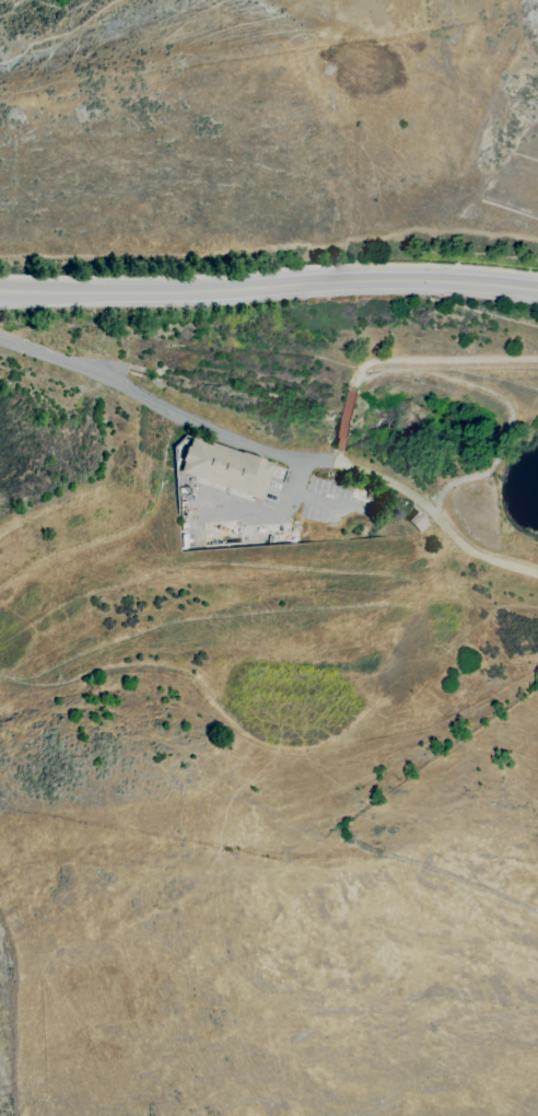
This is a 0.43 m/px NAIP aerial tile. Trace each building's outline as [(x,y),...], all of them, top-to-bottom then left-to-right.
[(261,500),(179,473),(183,462),(180,461),(185,446),(187,447),(190,437),(241,453),(241,452),(264,460),(264,461),(272,464),(261,500)] [(420,533),(407,520),(417,511),(429,523),(420,533)] [(239,544),(255,542),(253,527),(238,530),(239,544)]
